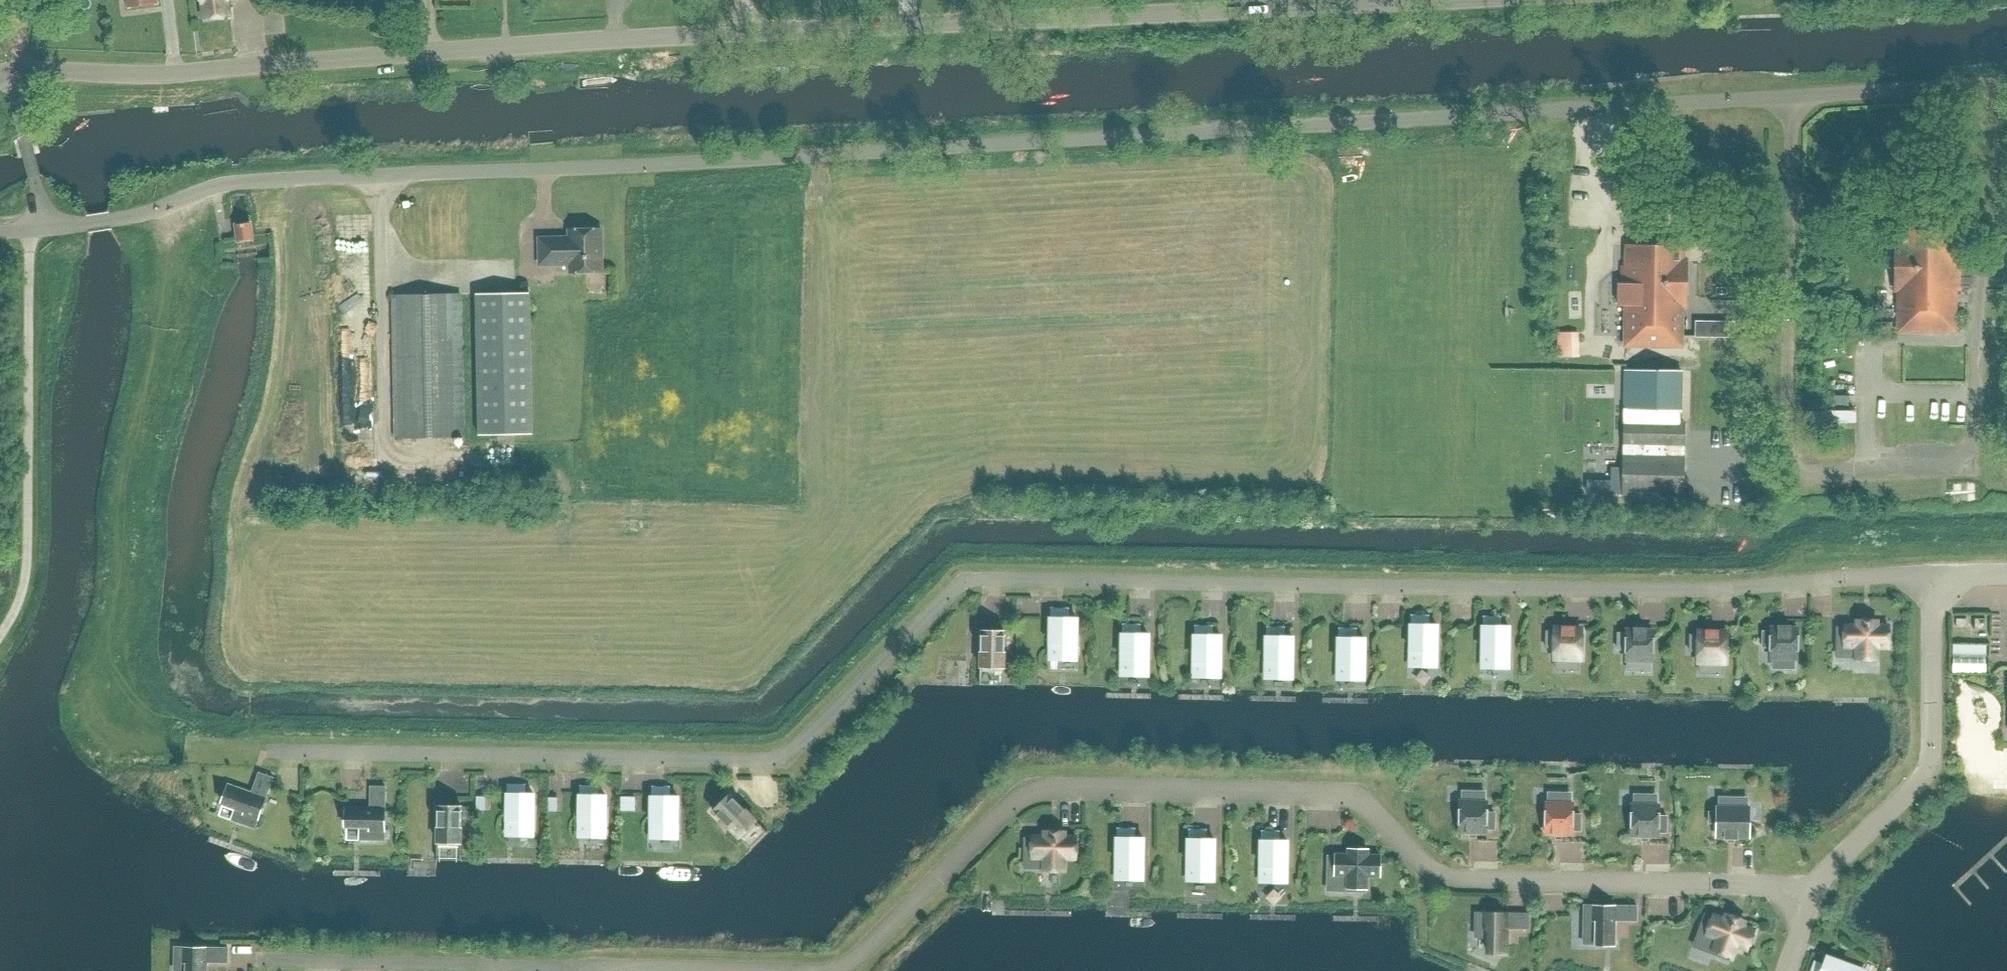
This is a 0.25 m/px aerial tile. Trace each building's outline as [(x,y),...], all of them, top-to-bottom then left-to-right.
[(197,1),(201,0),(203,18),(229,15),(227,2),(233,1),(233,0),(197,0),(197,1)] [(234,223),(237,242),(252,240),(249,221),(237,223),(234,223)] [(538,238),(539,264),(569,264),(569,272),(601,271),(600,228),(568,229),(568,237),(538,238)] [(1897,332),(1900,332),(1953,332),(1954,290),(1960,290),(1960,251),(1954,251),(1954,231),(1898,230),(1898,243),(1894,243),(1894,289),(1897,289),(1897,332)] [(1624,345),(1680,346),(1681,307),(1685,307),(1685,258),(1682,258),(1682,246),(1626,245),(1625,265),(1621,265),(1621,298),(1625,298),(1624,345)] [(361,333),(360,286),(338,287),(339,333),(361,333)] [(530,292),(475,294),(479,434),(534,433),(530,292)] [(462,436),(459,294),(392,295),(394,437),(462,436)] [(1578,333),(1558,333),(1558,357),(1578,357),(1578,333)] [(361,348),(359,334),(339,336),(340,351),(361,348)] [(1679,371),(1623,371),(1622,449),(1623,449),(1623,460),(1622,460),(1622,498),(1682,499),(1683,459),(1682,459),(1682,449),(1683,449),(1684,426),(1679,425),(1679,371)] [(1819,423),(1849,423),(1849,413),(1819,413),(1819,423)] [(1050,610),(1049,659),(1075,660),(1076,618),(1068,618),(1068,610),(1050,610)] [(1428,617),(1411,616),(1411,625),(1410,625),(1409,651),(1411,651),(1410,662),(1435,663),(1435,651),(1436,651),(1436,625),(1428,625),(1428,617)] [(1500,619),(1483,619),(1483,627),(1482,627),(1481,653),(1483,654),(1482,665),(1507,665),(1507,654),(1508,654),(1508,628),(1500,628),(1500,619)] [(1836,627),(1836,637),(1843,637),(1843,646),(1856,646),(1856,659),(1875,659),(1875,646),(1888,646),(1888,626),(1875,626),(1875,620),(1856,620),(1856,625),(1843,625),(1843,627),(1836,627)] [(1140,625),(1123,625),(1123,633),(1122,633),(1121,660),(1122,660),(1122,672),(1147,672),(1147,660),(1148,660),(1148,634),(1140,634),(1140,625)] [(1212,627),(1195,626),(1195,635),(1194,635),(1193,661),(1194,661),(1194,673),(1219,673),(1219,661),(1220,661),(1220,635),(1212,635),(1212,627)] [(1553,657),(1580,658),(1581,630),(1574,629),(1574,626),(1561,626),(1561,629),(1554,629),(1554,631),(1546,631),(1545,647),(1553,647),(1553,657)] [(1769,657),(1797,657),(1797,629),(1790,629),(1790,626),(1777,626),(1777,629),(1770,628),(1770,631),(1762,631),(1761,647),(1769,647),(1769,657)] [(1284,628),(1267,627),(1267,636),(1266,636),(1265,662),(1267,662),(1266,674),(1291,675),(1291,662),(1292,662),(1292,636),(1284,636),(1284,628)] [(1625,659),(1652,660),(1653,631),(1646,631),(1646,628),(1633,628),(1633,630),(1626,630),(1626,633),(1617,633),(1617,649),(1625,649),(1625,659)] [(1356,630),(1339,629),(1339,638),(1338,638),(1337,664),(1338,664),(1338,675),(1363,676),(1363,664),(1364,664),(1364,638),(1355,638),(1356,630)] [(1697,661),(1724,662),(1725,633),(1718,633),(1718,630),(1705,630),(1705,632),(1698,632),(1698,635),(1689,635),(1689,651),(1697,651),(1697,661)] [(980,685),(1003,685),(1004,632),(980,632),(980,685)] [(230,790),(224,807),(236,811),(233,819),(255,827),(260,814),(271,781),(273,777),(259,772),(257,776),(250,797),(230,790)] [(386,786),(370,785),(369,806),(365,806),(357,806),(344,806),(343,828),(354,828),(359,828),(359,840),(374,840),(385,841),(386,786)] [(506,819),(508,819),(508,831),(531,832),(531,820),(533,820),(533,794),(525,794),(525,785),(507,785),(506,819)] [(579,820),(580,820),(580,832),(603,833),(604,821),(605,821),(606,795),(597,795),(597,787),(580,786),(579,820)] [(651,822),(652,822),(652,834),(675,834),(675,822),(677,822),(678,797),(669,797),(670,788),(652,788),(651,822)] [(1449,792),(1449,833),(1495,833),(1496,793),(1449,792)] [(713,812),(751,849),(768,833),(730,795),(713,812)] [(1727,839),(1750,839),(1750,805),(1748,805),(1748,796),(1724,796),(1718,796),(1718,804),(1715,804),(1715,811),(1708,811),(1708,823),(1712,823),(1715,823),(1714,839),(1727,839)] [(1631,800),(1631,841),(1661,841),(1661,800),(1631,800)] [(437,860),(460,860),(461,806),(438,806),(437,860)] [(1575,806),(1541,806),(1541,843),(1575,843),(1575,806)] [(1030,837),(1023,837),(1023,839),(1023,868),(1041,868),(1041,871),(1065,871),(1065,860),(1077,860),(1078,834),(1067,833),(1067,831),(1067,830),(1053,830),(1041,829),(1041,833),(1030,833),(1030,837)] [(1135,829),(1118,829),(1118,837),(1116,837),(1116,863),(1117,863),(1117,876),(1141,876),(1142,863),(1143,863),(1143,838),(1135,838),(1135,829)] [(1206,830),(1189,830),(1189,838),(1188,838),(1187,865),(1188,865),(1188,877),(1213,877),(1213,865),(1214,865),(1214,839),(1206,839),(1206,830)] [(1279,832),(1262,831),(1261,840),(1260,840),(1260,866),(1261,866),(1261,878),(1285,879),(1286,866),(1287,866),(1287,840),(1278,840),(1279,832)] [(1328,855),(1328,865),(1335,865),(1335,874),(1347,874),(1347,887),(1366,888),(1366,875),(1380,875),(1380,855),(1367,855),(1367,849),(1348,849),(1348,854),(1335,854),(1335,855),(1328,855)] [(1637,910),(1582,910),(1582,929),(1596,929),(1596,952),(1616,952),(1616,925),(1637,925),(1637,910)] [(1475,936),(1488,936),(1487,953),(1506,953),(1506,928),(1528,928),(1528,913),(1476,912),(1475,936)] [(1705,913),(1701,922),(1708,925),(1705,933),(1717,938),(1712,950),(1730,956),(1734,944),(1747,949),(1754,930),(1742,925),(1744,920),(1726,913),(1724,918),(1712,914),(1712,916),(1705,913)] [(188,970),(206,970),(206,962),(228,963),(228,948),(175,947),(175,970),(188,970)] [(1809,970),(1866,970),(1867,968),(1826,953),(1823,959),(1822,963),(1813,960),(1812,962),(1809,970)]
